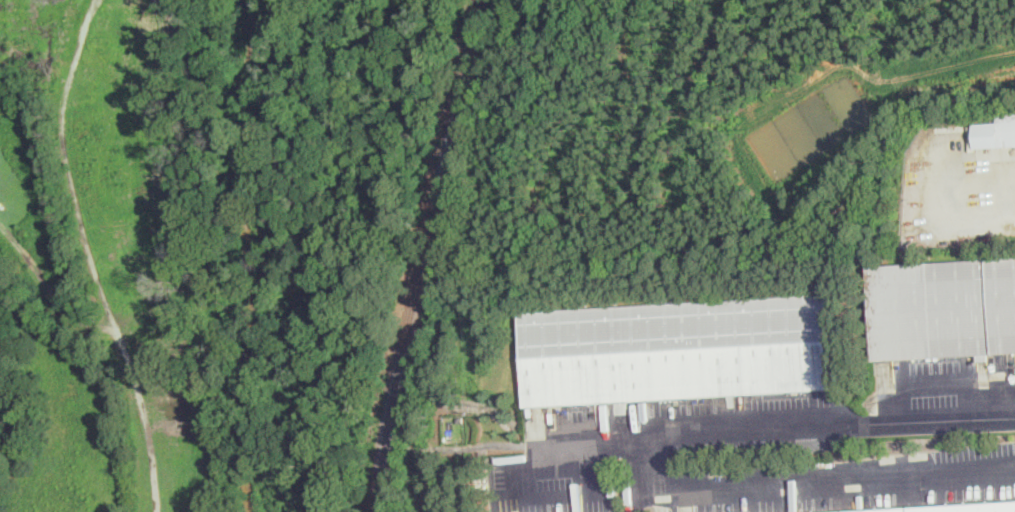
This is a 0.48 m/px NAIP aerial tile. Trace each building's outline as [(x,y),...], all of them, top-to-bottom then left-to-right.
[(995,113),(996,120),(973,121),(974,146),(1014,144),(1014,112),(995,113)] [(1014,351),(1014,256),(871,262),(876,357),(1014,351)] [(837,390),(834,296),(521,308),(525,402),(837,390)] [(802,511),(1014,511),(1014,502),(802,511)]
